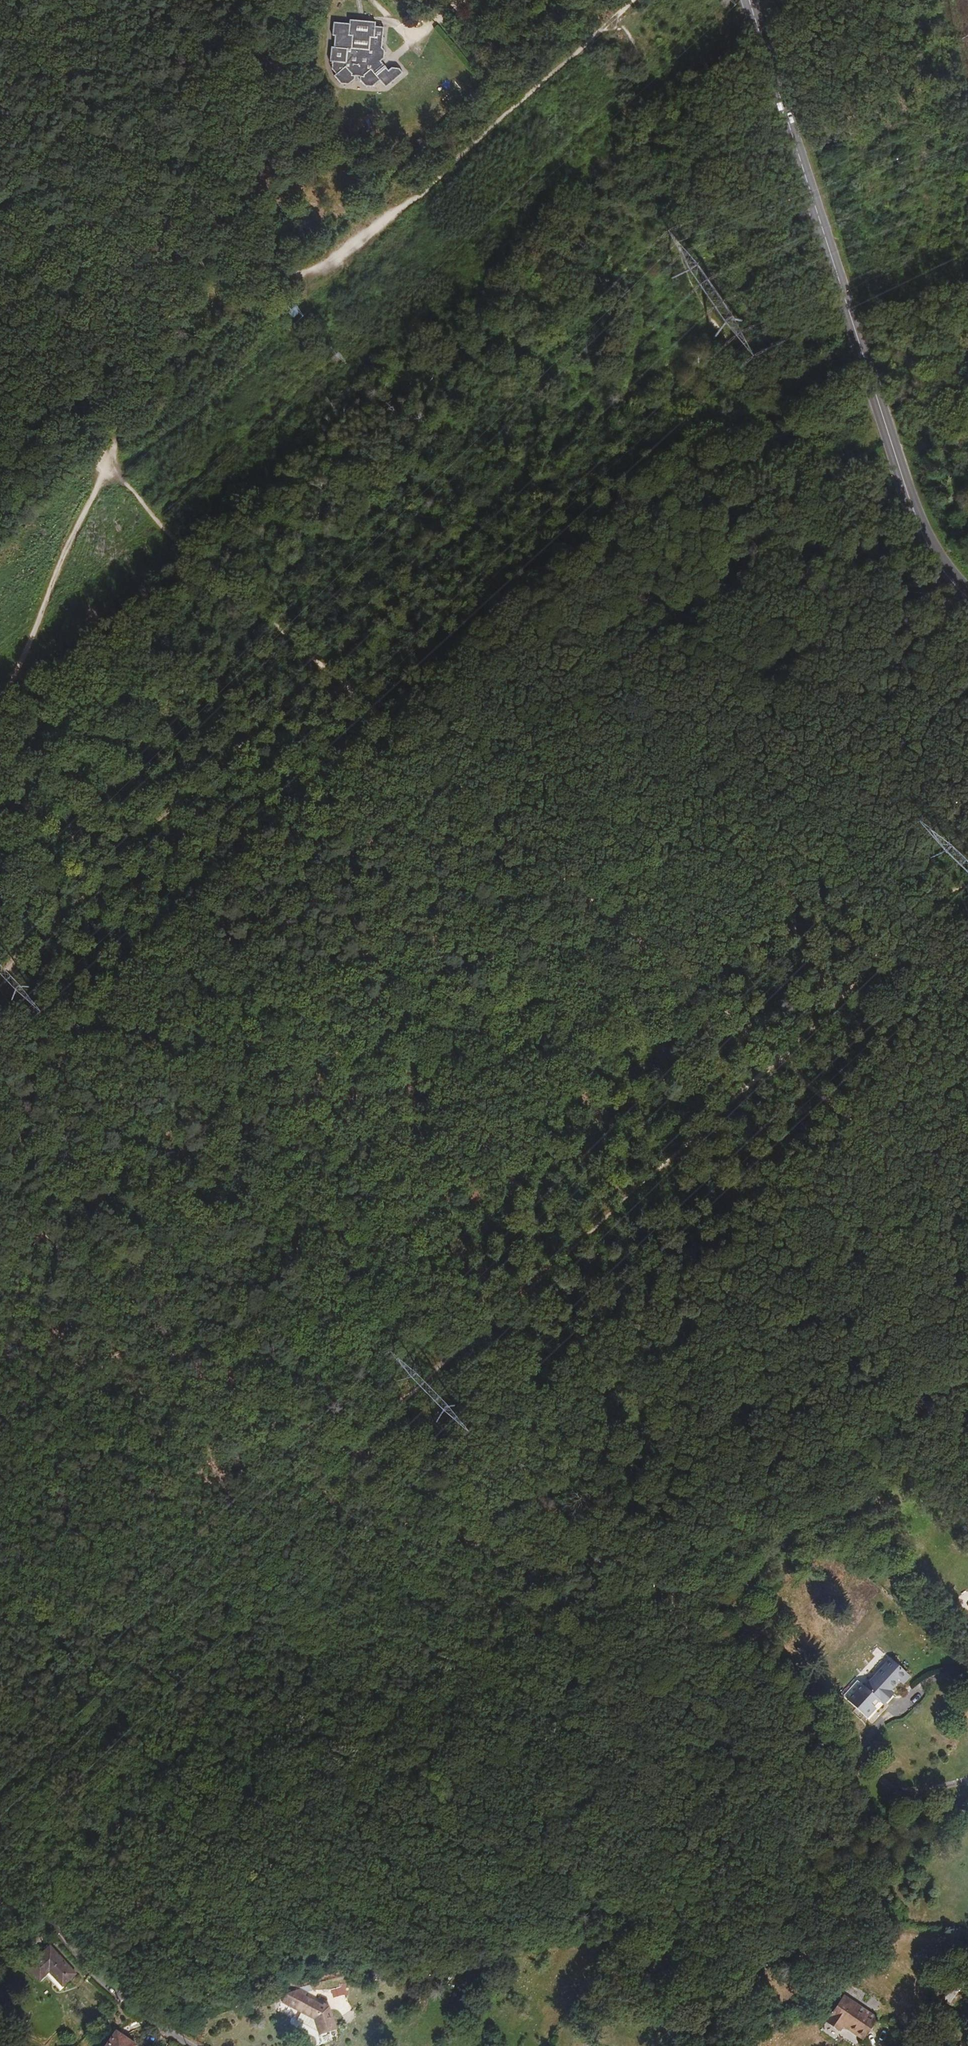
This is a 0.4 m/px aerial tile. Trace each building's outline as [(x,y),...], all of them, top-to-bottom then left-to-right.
[(349,24),(334,23),(332,35),(335,36),(334,47),(332,47),(331,61),(332,69),(335,76),(341,84),(348,84),(354,80),(355,75),(360,76),(360,80),(365,85),(372,87),(380,81),(386,87),(402,73),(400,68),(392,68),(389,70),(381,61),(384,57),(385,51),(382,48),(383,27),(375,26),(375,22),(350,19),(349,24)] [(909,1676),(891,1659),(865,1686),(858,1679),(843,1695),(868,1719),(883,1703),(893,1693),(891,1690),(895,1686),(900,1681),(903,1683),(909,1676)] [(946,1815),(947,1820),(967,1815),(967,1810),(946,1815)] [(55,1975),(53,1978),(57,1982),(73,1966),(49,1940),(26,1962),(37,1973),(45,1964),(48,1967),(55,1975)] [(945,1981),(952,1986),(964,1968),(965,1967),(958,1962),(945,1981)] [(45,1970),(48,1967),(45,1964),(37,1973),(40,1976),(45,1970)] [(45,1970),(53,1978),(55,1975),(48,1967),(45,1970)] [(964,1968),(952,1986),(958,1990),(967,1977),(967,1970),(964,1968)] [(630,1983),(622,1991),(630,1999),(638,1990),(630,1983)] [(347,1986),(332,1988),(334,1996),(348,1993),(347,1986)] [(289,1989),(281,2003),(313,2021),(319,2037),(336,2031),(329,2011),(305,1997),(308,1993),(298,1987),(289,1989)] [(876,2019),(877,2018),(844,1996),(826,2022),(839,2031),(843,2026),(862,2039),(876,2019)] [(257,2007),(256,1999),(241,2003),(242,2009),(257,2007)] [(134,2045),(117,2031),(105,2045),(134,2045)]
